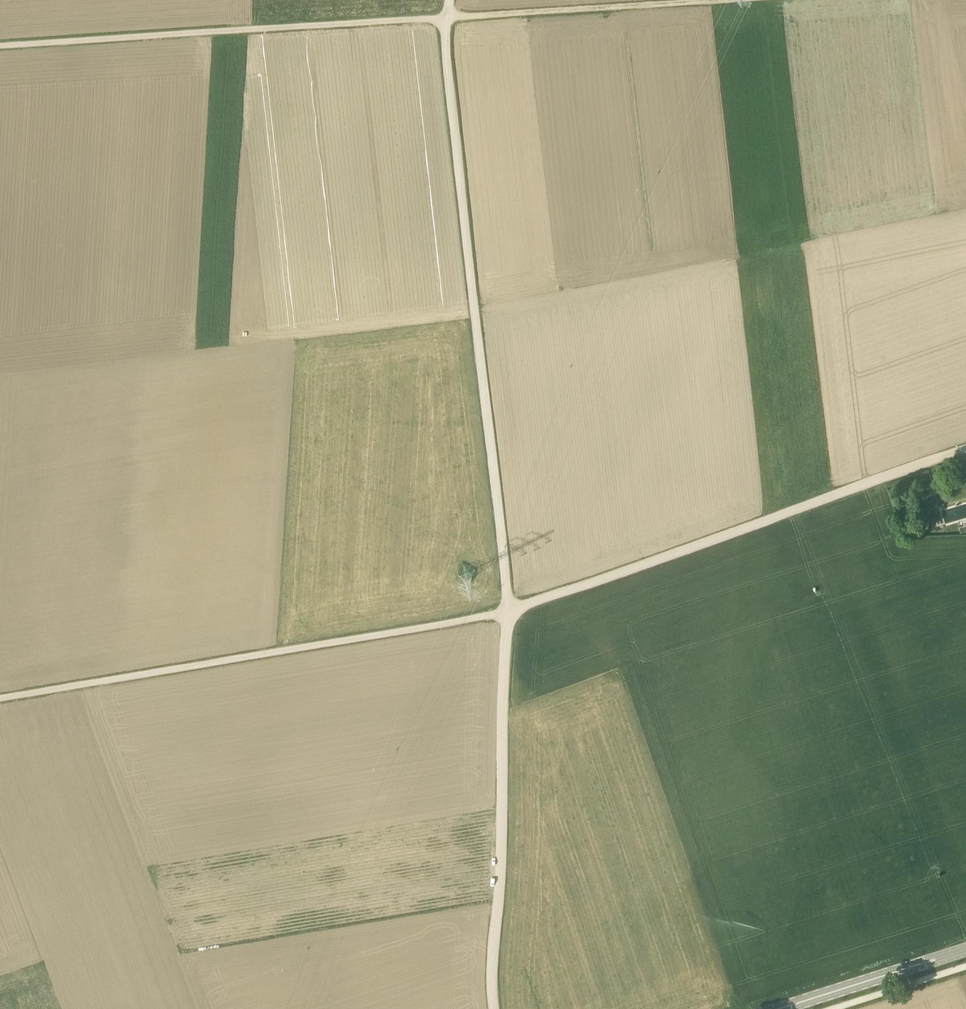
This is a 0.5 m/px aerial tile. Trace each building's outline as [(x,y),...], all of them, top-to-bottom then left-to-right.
[(913,503),(905,505),(908,514),(916,512),(913,503)]
